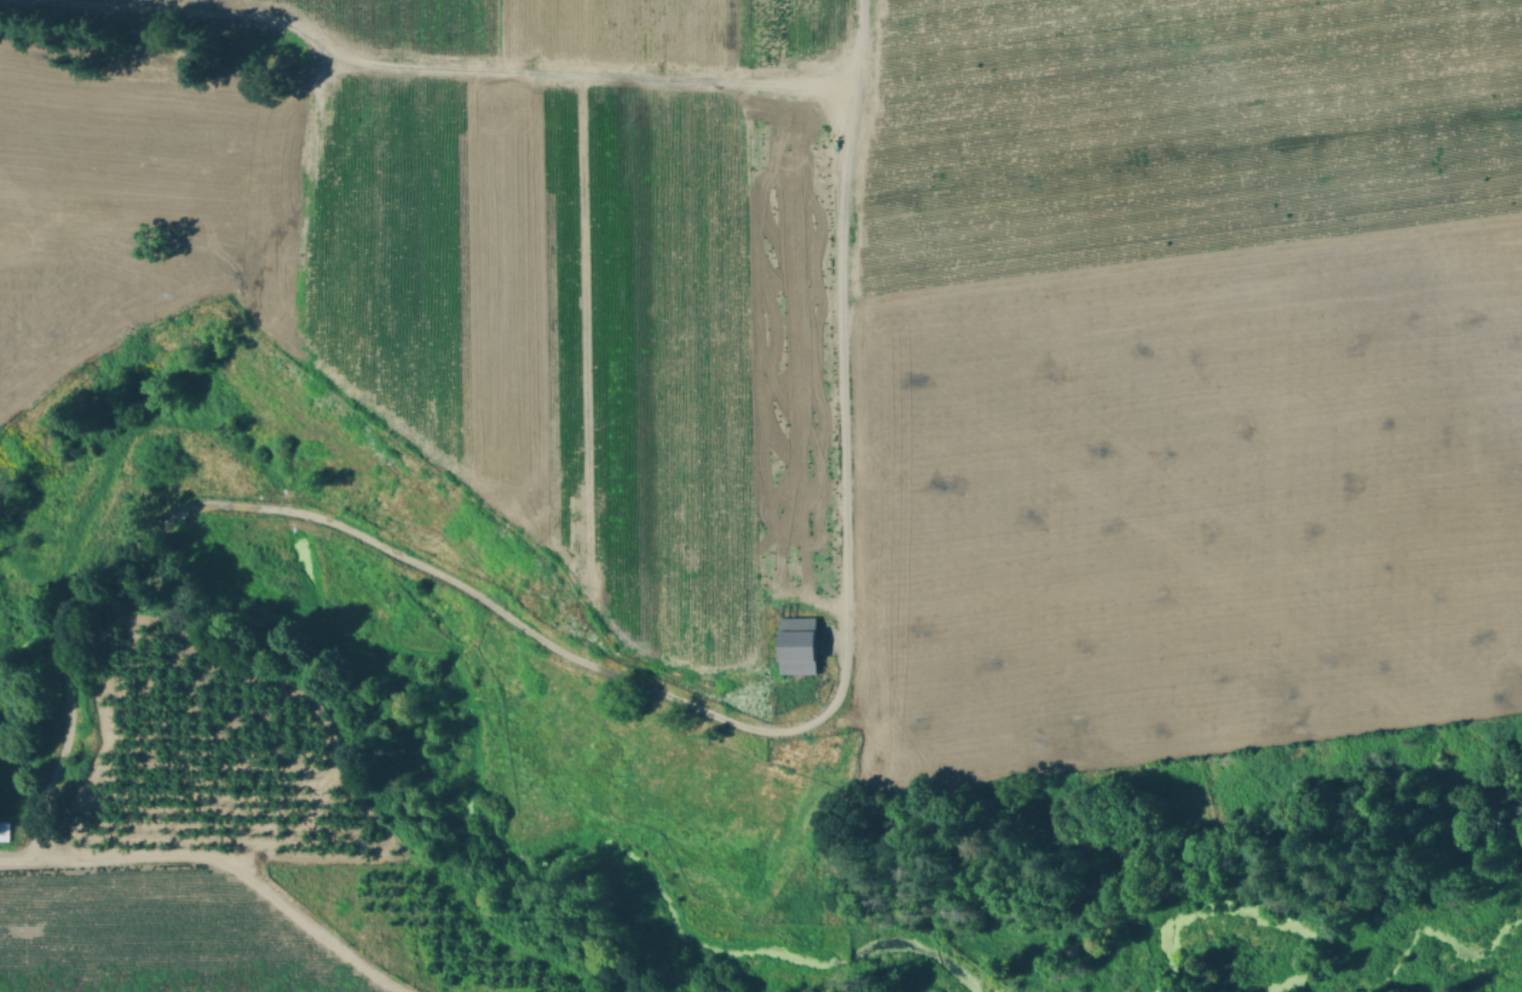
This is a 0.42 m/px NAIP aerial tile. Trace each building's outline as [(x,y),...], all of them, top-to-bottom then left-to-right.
[(1484,22),(1504,21),(1503,10),(1484,11),(1484,22)] [(1269,35),(1288,35),(1288,24),(1269,24),(1269,35)] [(968,66),(968,78),(986,78),(986,66),(968,66)] [(821,675),(820,619),(783,619),(784,675),(821,675)] [(10,822),(0,822),(0,843),(10,843),(10,822)]
